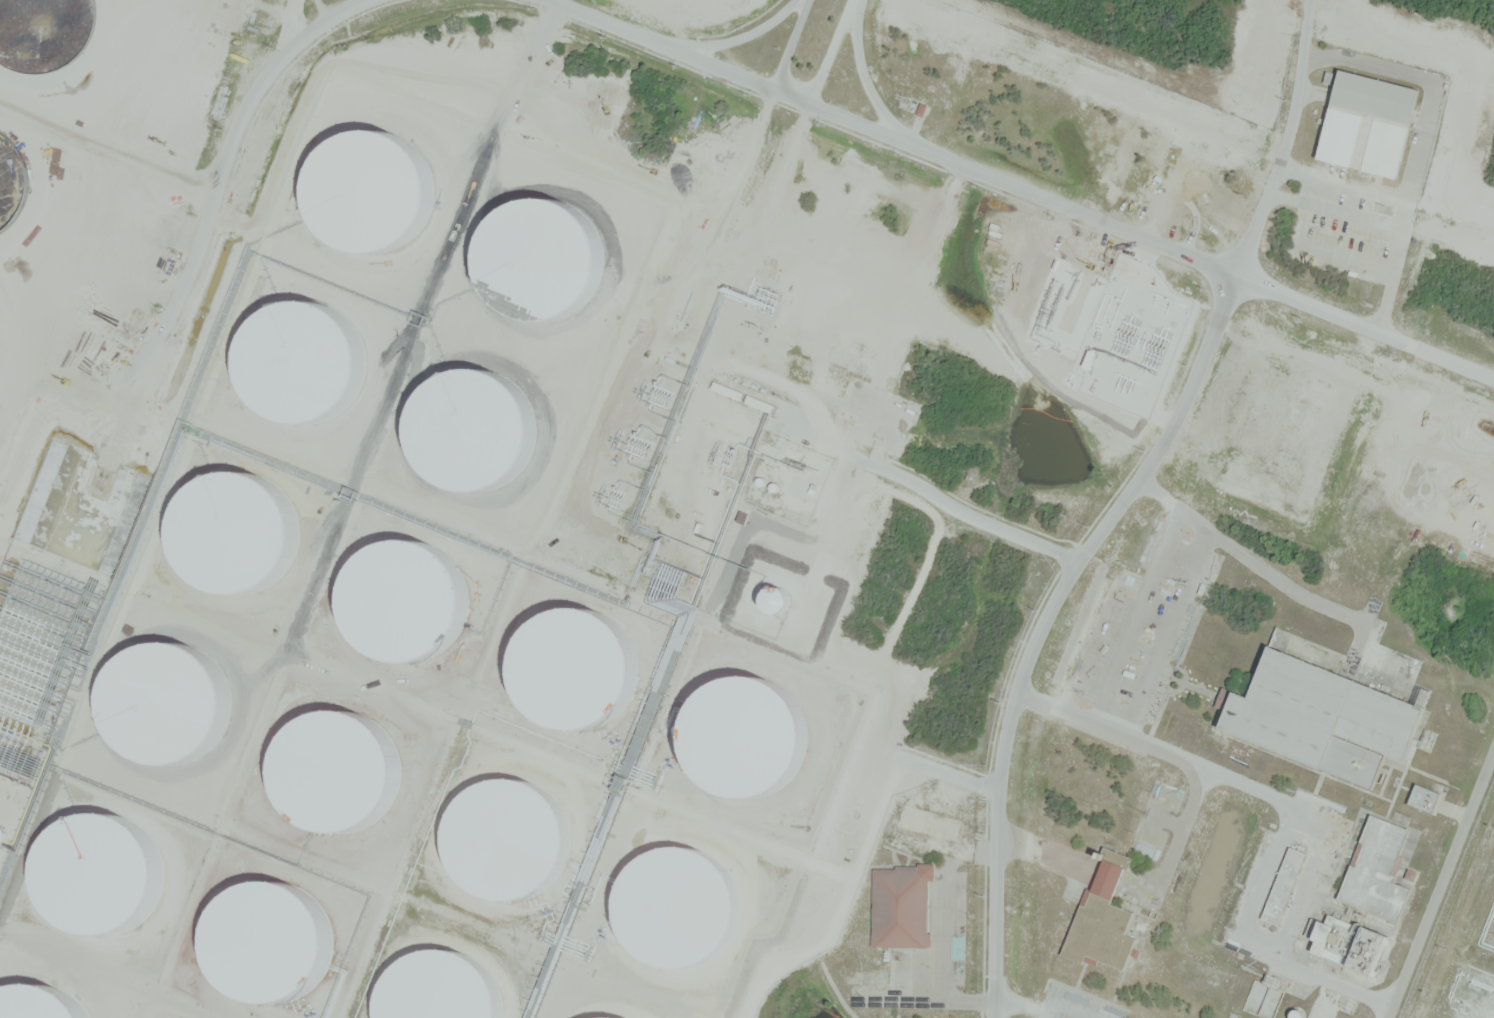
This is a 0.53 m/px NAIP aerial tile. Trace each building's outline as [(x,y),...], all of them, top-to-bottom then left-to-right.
[(415,88),(402,57),(368,72),(381,103),(415,88)] [(1342,65),(1423,85),(1401,178),(1319,159),(1342,65)] [(921,103),(917,114),(924,117),(928,105),(921,103)] [(408,168),(417,136),(365,120),(355,152),(408,168)] [(598,198),(585,167),(551,181),(563,211),(598,198)] [(380,217),(390,185),(337,168),(327,200),(380,217)] [(688,178),(685,188),(691,189),(694,180),(688,178)] [(514,244),(549,230),(537,199),(502,213),(514,244)] [(434,207),(427,227),(467,241),(474,221),(434,207)] [(653,223),(685,235),(686,231),(716,243),(699,287),(730,299),(747,255),(776,266),(774,271),(808,284),(798,310),(765,297),(755,323),(783,334),(775,353),(723,333),(731,310),(688,294),(679,316),(662,309),(663,306),(629,293),(636,274),(664,284),(675,257),(644,246),(653,223)] [(585,423),(604,429),(612,402),(599,397),(609,367),(568,353),(525,484),(561,496),(585,423)] [(813,371),(828,377),(821,394),(805,387),(813,371)] [(715,381),(712,390),(743,402),(746,393),(715,381)] [(750,395),(746,404),(773,414),(776,405),(750,395)] [(679,549),(698,555),(713,507),(726,511),(708,566),(732,574),(783,417),(766,411),(754,444),(741,440),(745,428),(722,420),(679,549)] [(483,634),(515,645),(557,524),(531,515),(515,561),(509,559),(483,634)] [(296,545),(267,532),(258,552),(287,565),(296,545)] [(226,652),(257,662),(285,576),(254,566),(226,652)] [(444,651),(453,622),(332,581),(322,610),(444,651)] [(1399,765),(1386,760),(1374,790),(1218,728),(1234,688),(1246,692),(1267,639),(1429,703),(1415,740),(1422,742),(1393,818),(1412,825),(1390,881),(1406,887),(1393,919),(1354,904),(1349,916),(1350,925),(1362,930),(1365,923),(1393,934),(1376,978),(1314,953),(1319,939),(1313,937),(1319,922),(1334,928),(1345,902),(1335,897),(1368,812),(1379,816),(1399,765)] [(500,678),(507,657),(492,652),(484,673),(500,678)] [(416,744),(427,712),(290,668),(282,693),(329,708),(323,728),(358,739),(362,727),(416,744)] [(789,733),(749,719),(730,771),(770,785),(789,733)] [(345,761),(353,744),(333,735),(325,751),(345,761)] [(365,849),(372,828),(368,827),(371,819),(376,821),(385,798),(392,800),(405,764),(361,748),(336,816),(352,822),(345,841),(365,849)] [(572,862),(575,842),(572,822),(563,804),(548,789),(530,781),(509,778),(489,783),(471,794),(457,810),(450,830),(450,851),(457,871),(470,888),(488,899),(509,904),(529,902),(547,893),(562,879),(572,862)] [(1415,781),(1406,804),(1431,814),(1440,790),(1415,781)] [(822,789),(810,784),(798,810),(810,815),(822,789)] [(135,838),(186,857),(198,826),(147,806),(135,838)] [(248,859),(236,828),(201,842),(214,873),(248,859)] [(98,867),(86,836),(51,850),(63,880),(98,867)] [(718,953),(731,940),(739,923),(742,904),(739,886),(730,869),(717,856),(700,847),(681,845),(660,848),(642,859),(629,875),(622,895),(622,916),(630,936),(643,951),(662,962),(682,965),(701,962),(718,953)] [(1262,917),(1289,846),(1307,853),(1279,924),(1262,917)] [(299,880),(289,849),(253,861),(264,892),(299,880)] [(1065,952),(1103,855),(1128,864),(1112,906),(1134,914),(1124,938),(1136,939),(1125,968),(1084,952),(1082,959),(1065,952)] [(127,858),(115,889),(166,908),(178,877),(127,858)] [(311,862),(300,894),(352,912),(363,881),(311,862)] [(875,870),(895,870),(895,865),(935,865),(935,878),(929,878),(929,945),(875,945),(875,870)] [(192,938),(226,923),(213,893),(179,908),(192,938)] [(319,956),(331,926),(293,910),(281,940),(319,956)] [(232,936),(197,949),(209,980),(244,967),(232,936)] [(503,1017),(376,1017),(378,997),(386,978),(400,962),(418,952),(439,948),(459,951),(478,961),(492,976),(501,996),(503,1017)] [(292,976),(257,992),(268,1015),(303,999),(292,976)] [(634,1008),(609,1007),(587,1013),(580,1017),(657,1017),(634,1008)] [(1303,1015),(1303,1013),(1302,1011),(1300,1010),(1298,1009),(1296,1008),(1294,1009),(1292,1010),(1290,1012),(1290,1014),(1290,1016),(1290,1017),(1303,1017),(1303,1015)]
